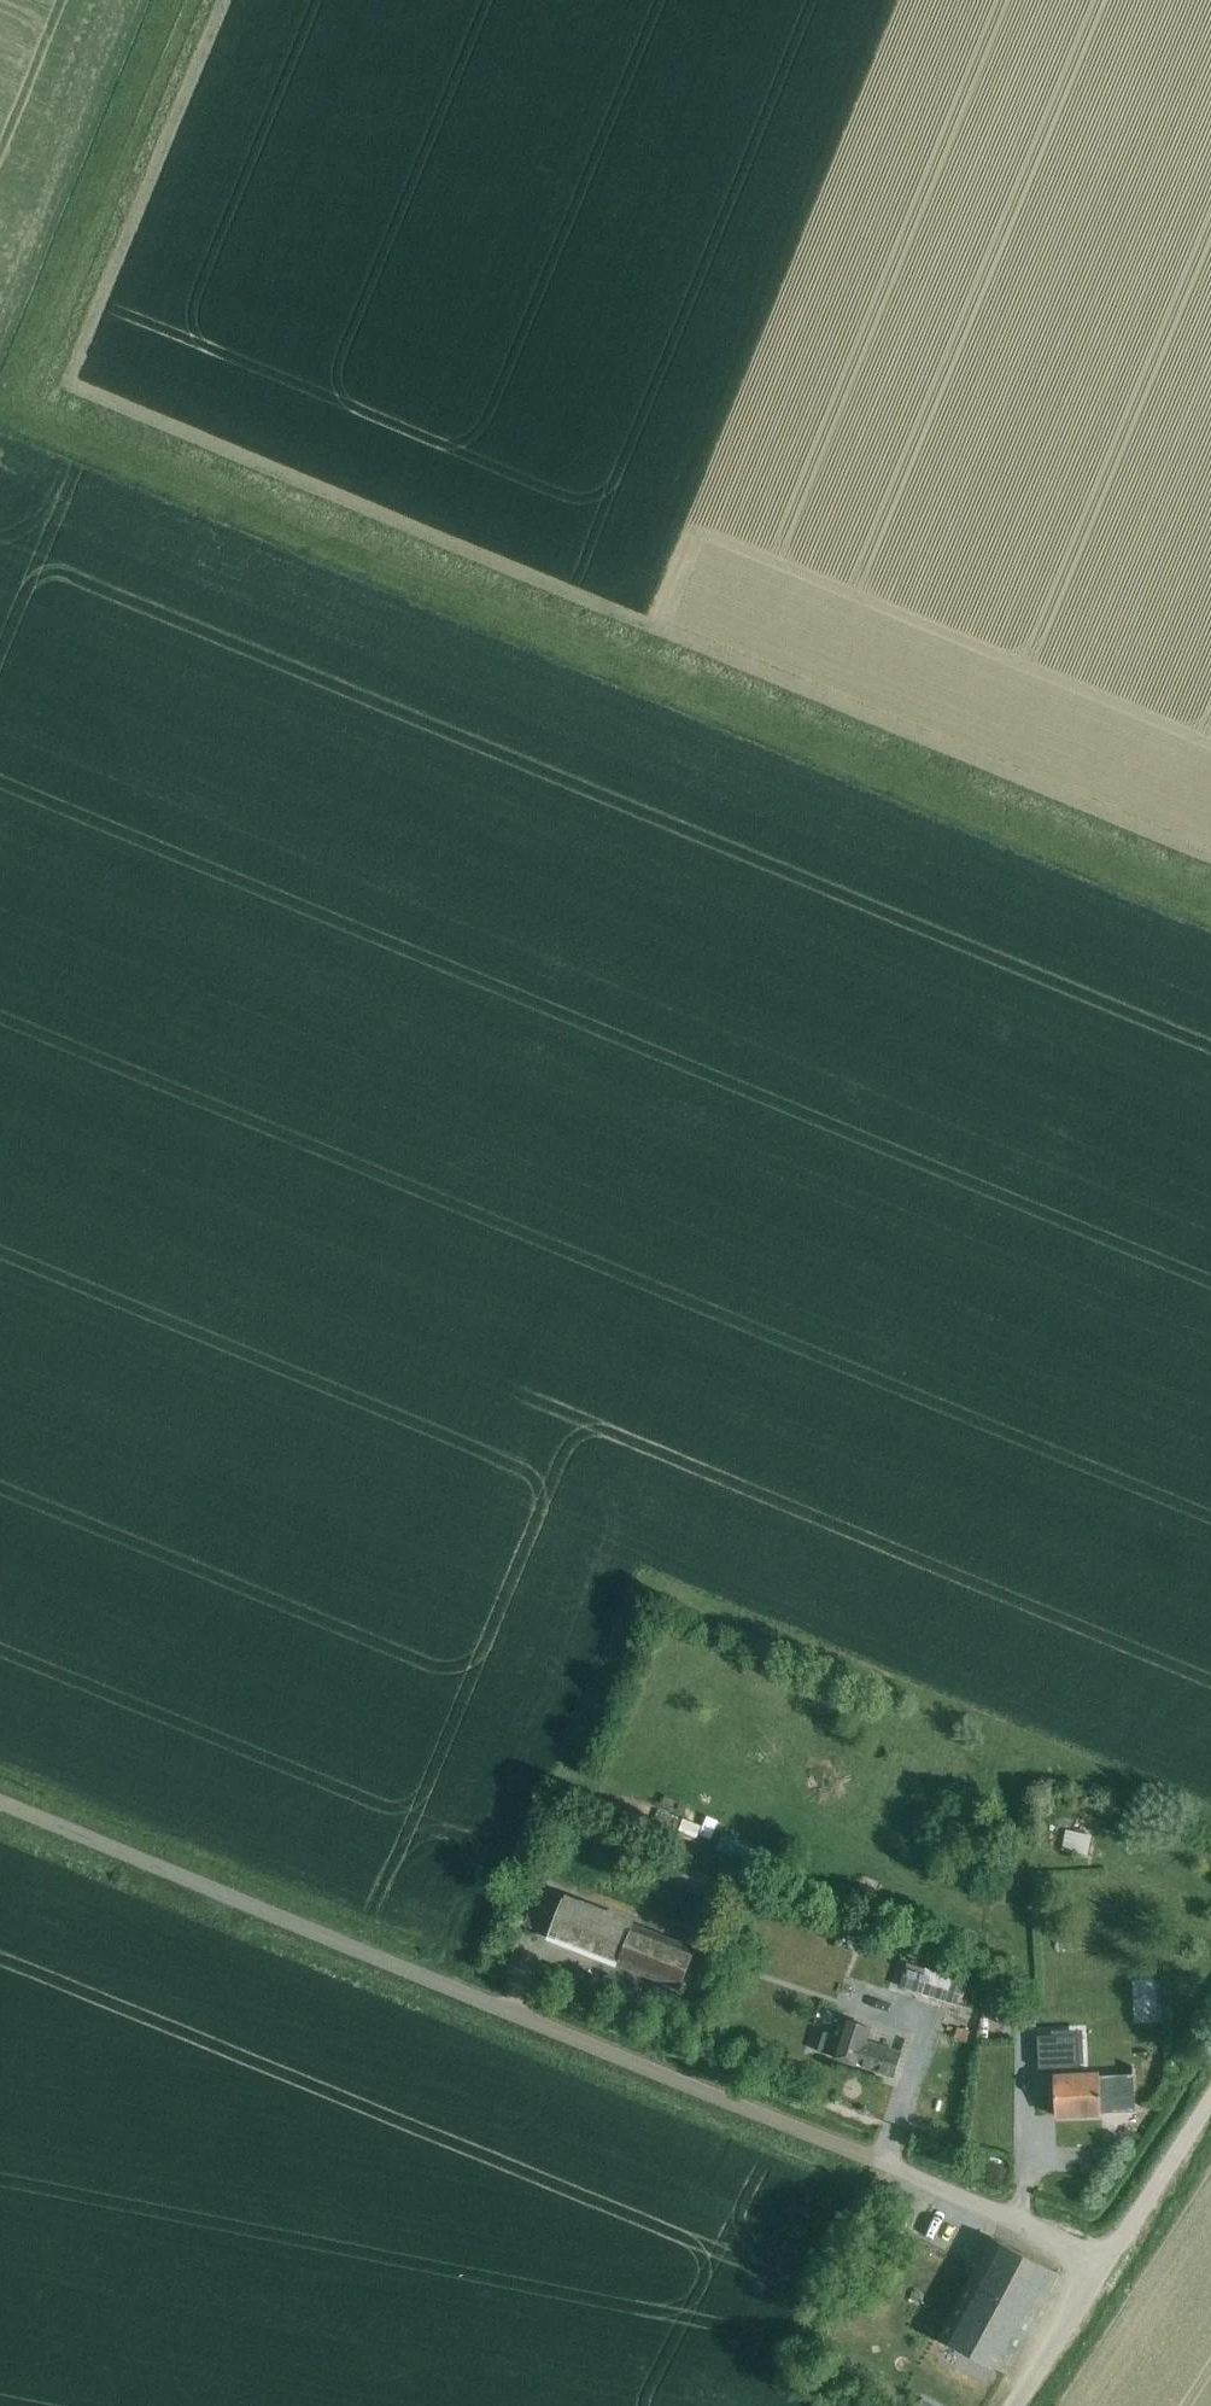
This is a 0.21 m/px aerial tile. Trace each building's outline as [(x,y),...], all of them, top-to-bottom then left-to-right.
[(707,1818),(699,1835),(711,1839),(718,1822),(707,1818)] [(1096,1849),(1097,1826),(1069,1824),(1068,1847),(1096,1849)] [(720,1848),(747,1856),(752,1837),(725,1830),(720,1848)] [(656,1854),(649,1873),(714,1898),(721,1880),(656,1854)] [(540,1884),(524,1927),(548,1936),(618,1963),(632,1926),(563,1899),(565,1893),(540,1884)] [(618,1963),(617,1965),(681,1989),(696,1950),(697,1949),(633,1924),(632,1926),(618,1963)] [(926,1970),(908,1964),(900,1988),(918,1994),(926,1970)] [(1140,1974),(1141,2017),(1168,2017),(1167,1974),(1140,1974)] [(818,2053),(894,2079),(902,2055),(867,2044),(871,2030),(845,2021),(840,2037),(825,2032),(818,2053)] [(959,2029),(956,2038),(967,2042),(969,2032),(959,2029)] [(1078,2036),(1038,2037),(1039,2068),(1054,2068),(1055,2116),(1101,2114),(1101,2113),(1116,2113),(1115,2079),(1100,2080),(1100,2074),(1079,2075),(1078,2036)] [(993,2235),(938,2336),(1005,2372),(1059,2271),(993,2235)]
